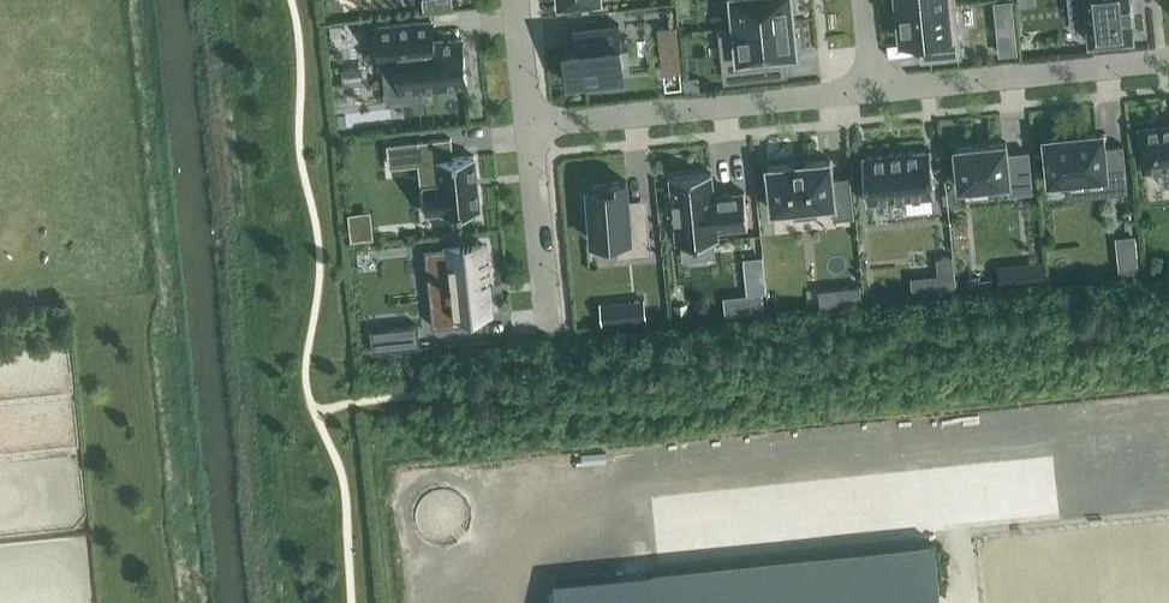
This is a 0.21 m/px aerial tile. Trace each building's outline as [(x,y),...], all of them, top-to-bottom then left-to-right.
[(423,12),(453,10),(452,0),(422,0),(423,12)] [(729,27),(794,21),(792,9),(796,9),(795,0),(726,0),(729,27)] [(898,10),(956,4),(956,0),(892,0),(893,5),(898,5),(898,10)] [(1090,41),(1133,37),(1129,0),(1086,0),(1090,41)] [(962,57),(956,4),(898,10),(899,15),(894,16),(896,32),(900,31),(901,41),(928,39),(930,61),(962,57)] [(376,26),(380,63),(397,62),(400,92),(404,91),(405,103),(427,100),(426,89),(467,85),(462,39),(435,42),(432,20),(376,26)] [(795,34),(794,21),(729,27),(734,80),(782,75),(780,56),(797,54),(797,51),(801,51),(799,34),(795,34)] [(576,29),(578,47),(565,48),(568,83),(624,77),(619,24),(576,29)] [(658,27),(663,74),(681,72),(676,25),(658,27)] [(1016,36),(997,38),(999,55),(1018,53),(1016,36)] [(1140,129),(1145,170),(1168,167),(1168,126),(1140,129)] [(1123,145),(1104,147),(1102,133),(1045,139),(1049,182),(1105,176),(1106,185),(1127,183),(1123,145)] [(453,158),(451,139),(417,142),(419,163),(438,161),(441,185),(422,187),(424,213),(444,211),(444,215),(480,211),(474,156),(453,158)] [(956,148),(960,188),(1010,183),(1011,194),(1034,191),(1030,152),(1009,154),(1008,142),(956,148)] [(866,203),(935,196),(930,150),(862,157),(866,203)] [(832,180),(830,160),(768,167),(772,210),(794,208),(795,216),(816,214),(815,205),(833,204),(834,218),(853,216),(849,178),(832,180)] [(677,244),(718,239),(717,230),(748,227),(744,192),(723,194),(723,197),(714,197),(712,173),(670,177),(671,192),(666,193),(669,214),(673,214),(677,244)] [(621,258),(653,254),(649,215),(630,217),(627,183),(626,181),(606,183),(607,185),(588,187),(589,195),(583,195),(586,221),(592,220),(594,243),(619,240),(621,258)] [(435,301),(430,302),(433,327),(484,321),(483,312),(490,311),(483,244),(443,248),(444,264),(431,266),(435,301)] [(910,277),(912,297),(956,293),(953,256),(936,258),(938,275),(910,277)] [(1137,257),(1117,259),(1119,273),(1139,271),(1137,257)] [(1043,261),(1029,263),(1031,285),(1045,284),(1043,261)] [(861,286),(842,288),(844,304),(863,302),(861,286)] [(762,293),(743,295),(745,312),(764,310),(762,293)] [(644,299),(629,300),(631,322),(646,320),(644,299)] [(418,325),(392,328),(394,350),(420,347),(418,325)] [(939,590),(935,545),(935,543),(717,565),(702,567),(688,568),(554,582),(555,594),(556,602),(941,602),(939,590)]
